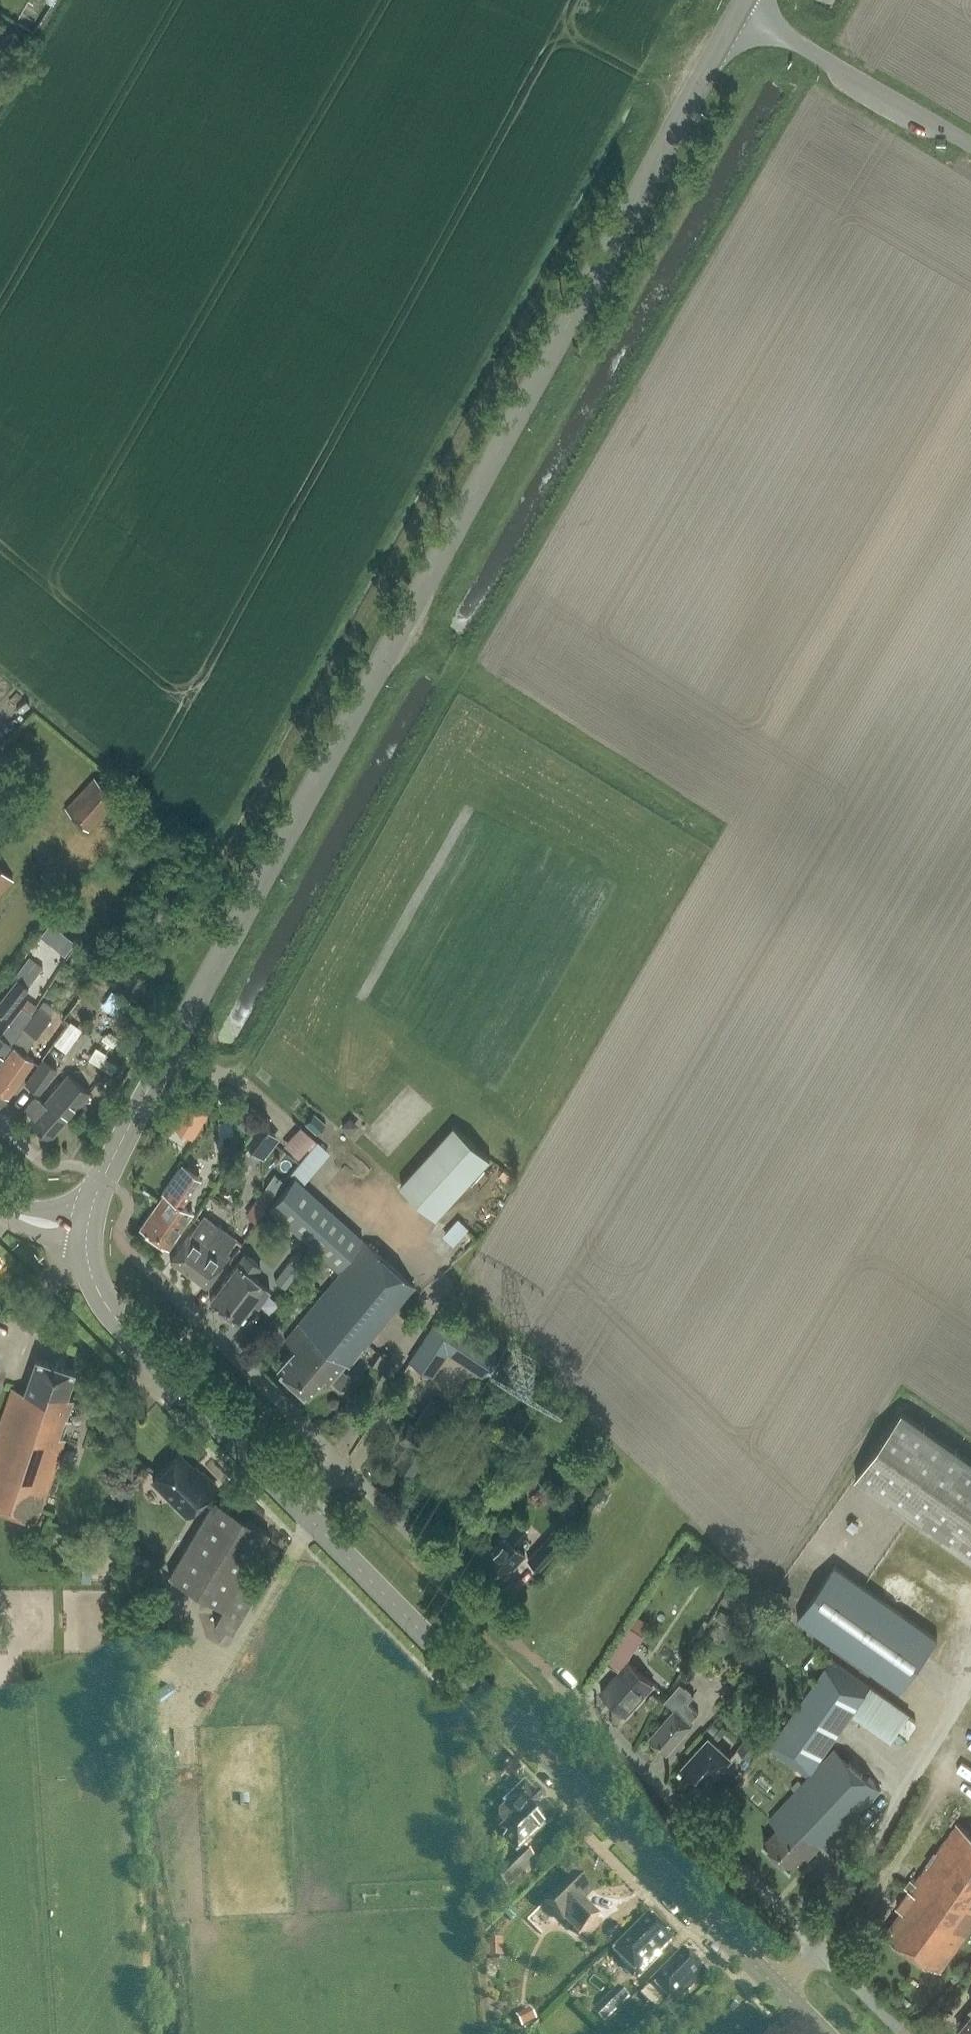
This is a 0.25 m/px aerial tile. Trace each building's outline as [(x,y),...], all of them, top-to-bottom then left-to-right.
[(119,800),(94,777),(65,808),(90,831),(119,800)] [(14,881),(0,867),(0,896),(14,881)] [(29,956),(14,975),(28,986),(43,967),(29,956)] [(7,1017),(29,987),(16,979),(0,1001),(0,1011),(7,1017)] [(33,1014),(23,1006),(0,1035),(0,1056),(23,1027),(33,1014)] [(33,1014),(23,1028),(37,1037),(52,1015),(39,1006),(33,1014)] [(73,1018),(59,1041),(71,1049),(85,1026),(73,1018)] [(8,1097),(34,1061),(14,1046),(0,1064),(0,1091),(8,1097)] [(58,1070),(43,1058),(25,1083),(40,1094),(58,1070)] [(88,1095),(72,1080),(69,1077),(43,1104),(36,1097),(25,1109),(35,1119),(31,1123),(47,1137),(61,1120),(64,1121),(88,1095)] [(194,1138),(206,1117),(184,1104),(171,1126),(194,1138)] [(246,1115),(239,1124),(250,1134),(258,1126),(246,1115)] [(356,1130),(355,1122),(351,1118),(343,1126),(351,1134),(356,1130)] [(263,1161),(279,1139),(260,1126),(245,1147),(263,1161)] [(438,1218),(491,1160),(455,1126),(401,1185),(438,1218)] [(326,1165),(337,1172),(346,1158),(335,1151),(326,1165)] [(162,1192),(164,1194),(140,1229),(168,1248),(193,1212),(181,1204),(199,1176),(182,1164),(162,1192)] [(363,1239),(296,1178),(268,1209),(336,1270),(363,1239)] [(263,1193),(256,1203),(265,1209),(272,1199),(263,1193)] [(451,1233),(462,1242),(476,1225),(465,1216),(451,1233)] [(171,1260),(206,1285),(238,1241),(204,1217),(171,1260)] [(415,1288),(370,1247),(366,1243),(284,1340),(294,1349),(276,1368),(306,1395),(324,1376),(328,1380),(329,1379),(339,1388),(343,1387),(350,1381),(349,1376),(340,1367),(344,1363),(347,1366),(362,1350),(364,1351),(415,1288)] [(246,1255),(242,1260),(210,1299),(238,1321),(254,1302),(258,1305),(270,1291),(254,1277),(261,1268),(246,1255)] [(305,1264),(297,1258),(292,1264),(288,1261),(274,1280),(286,1289),(305,1264)] [(498,1354),(439,1316),(410,1362),(433,1377),(448,1354),(484,1376),(498,1354)] [(36,1522),(71,1420),(66,1419),(73,1399),(66,1397),(75,1372),(36,1359),(25,1396),(15,1393),(0,1437),(0,1509),(36,1522)] [(903,1412),(856,1479),(970,1560),(970,1460),(903,1412)] [(187,1514),(216,1486),(202,1472),(199,1475),(179,1454),(153,1480),(187,1514)] [(220,1495),(176,1573),(248,1613),(269,1577),(250,1566),(260,1548),(242,1538),(255,1514),(220,1495)] [(476,1568),(494,1584),(509,1567),(512,1569),(525,1555),(515,1545),(526,1533),(516,1524),(505,1537),(505,1536),(476,1568)] [(539,1571),(564,1547),(552,1535),(528,1560),(539,1571)] [(938,1637),(836,1565),(799,1618),(901,1690),(938,1637)] [(654,1684),(628,1660),(644,1634),(631,1626),(609,1664),(620,1671),(601,1692),(626,1715),(654,1684)] [(757,1657),(748,1668),(756,1674),(765,1664),(757,1657)] [(873,1686),(835,1659),(768,1748),(807,1776),(873,1686)] [(666,1700),(676,1710),(650,1738),(667,1753),(693,1726),(691,1723),(699,1714),(688,1704),(695,1696),(682,1684),(666,1700)] [(769,1736),(757,1726),(738,1749),(749,1759),(769,1736)] [(702,1790),(732,1758),(709,1737),(679,1770),(702,1790)] [(764,1843),(791,1869),(805,1855),(808,1858),(821,1845),(825,1849),(881,1791),(838,1751),(770,1820),(778,1828),(764,1843)] [(523,1853),(555,1822),(524,1790),(504,1810),(505,1812),(499,1818),(498,1825),(503,1831),(499,1835),(507,1843),(503,1846),(515,1859),(494,1880),(508,1894),(536,1866),(523,1853)] [(941,1972),(970,1928),(970,1833),(955,1822),(897,1907),(902,1910),(886,1934),(941,1972)] [(583,1905),(591,1898),(572,1879),(544,1907),(563,1926),(564,1924),(579,1939),(598,1920),(583,1905)] [(657,1958),(671,1944),(647,1920),(613,1955),(638,1981),(659,1960),(657,1958)] [(672,2009),(704,1978),(682,1956),(651,1987),(660,1996),(654,2003),(662,2012),(669,2005),(672,2009)] [(608,2003),(593,2017),(603,2028),(618,2013),(608,2003)] [(742,2012),(724,2029),(716,2021),(703,2033),(764,2033),(742,2012)] [(530,2013),(516,2020),(521,2031),(536,2023),(530,2013)] [(958,2031),(962,2033),(970,2033),(970,2015),(958,2031)]
